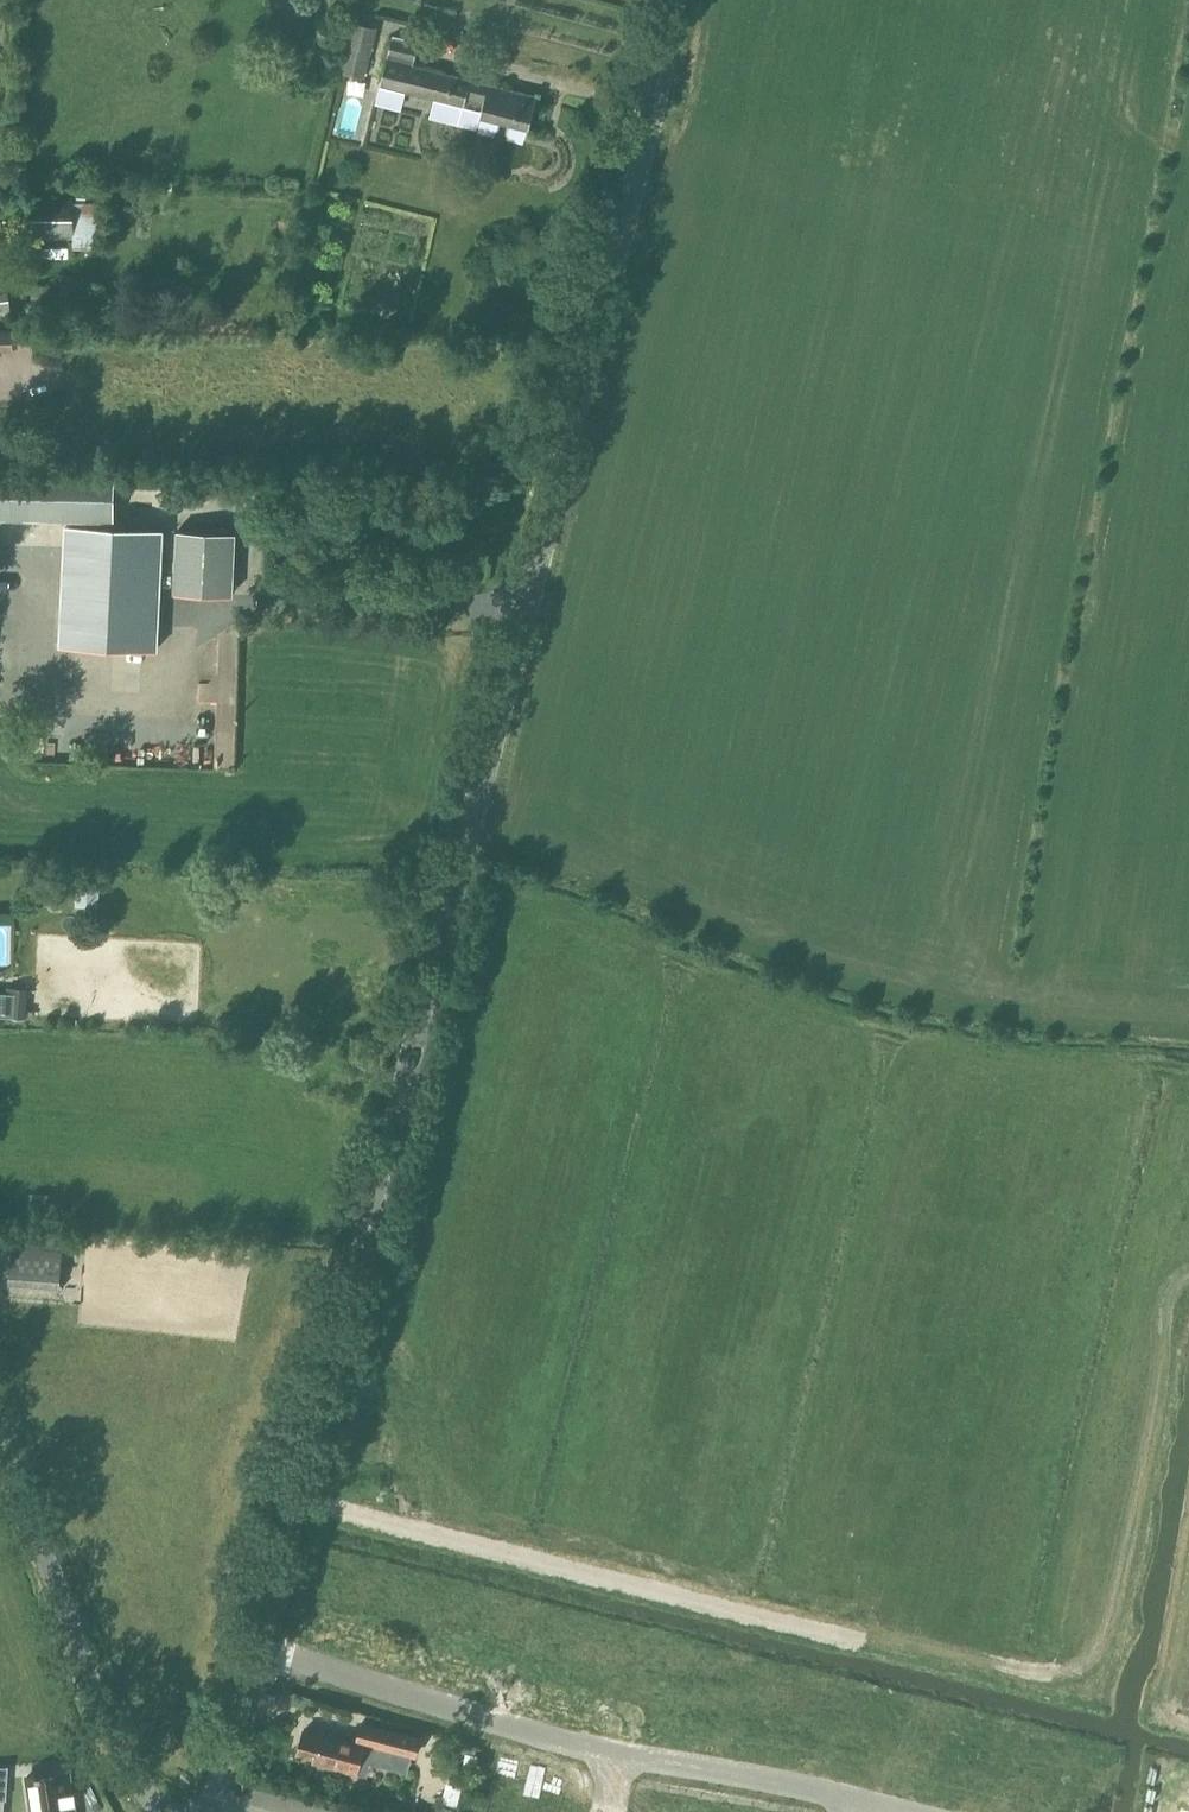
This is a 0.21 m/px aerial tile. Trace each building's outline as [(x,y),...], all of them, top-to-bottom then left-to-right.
[(380,26),(356,21),(345,71),(367,77),(380,26)] [(414,62),(419,44),(393,38),(387,55),(414,62)] [(382,87),(405,93),(464,107),(466,97),(484,102),(478,126),(527,138),(538,96),(412,64),(412,65),(389,59),(382,87)] [(343,90),(342,116),(364,117),(366,91),(343,90)] [(75,237),(73,198),(31,198),(31,237),(75,237)] [(12,313),(9,283),(0,284),(0,314),(12,313)] [(50,284),(31,286),(32,296),(51,294),(50,284)] [(14,352),(14,331),(0,331),(0,352),(14,352)] [(44,519),(115,520),(116,470),(45,468),(0,467),(0,517),(44,519)] [(49,540),(48,523),(16,524),(16,541),(49,540)] [(157,649),(163,530),(67,525),(62,645),(157,649)] [(177,530),(174,592),(231,595),(234,533),(177,530)] [(77,881),(77,908),(91,908),(92,881),(77,881)] [(7,1017),(7,1019),(26,1019),(27,990),(8,990),(8,993),(0,993),(0,1016),(7,1017)] [(62,1249),(13,1245),(11,1282),(60,1286),(62,1249)] [(857,1681),(851,1701),(861,1704),(866,1684),(857,1681)] [(284,1689),(281,1702),(300,1706),(303,1693),(284,1689)] [(947,1704),(941,1723),(951,1726),(956,1706),(947,1704)] [(364,1721),(359,1738),(416,1753),(420,1736),(364,1721)] [(305,1729),(302,1741),(299,1752),(314,1756),(312,1763),(359,1776),(365,1745),(356,1743),(305,1729)] [(466,1751),(463,1766),(472,1768),(475,1768),(477,1753),(475,1753),(466,1751)] [(6,1799),(8,1766),(0,1767),(0,1799),(6,1799)] [(74,1802),(78,1802),(78,1800),(77,1798),(76,1798),(75,1791),(76,1791),(75,1784),(71,1785),(69,1770),(42,1774),(42,1772),(37,1773),(37,1775),(28,1776),(33,1811),(75,1811),(74,1802)]
